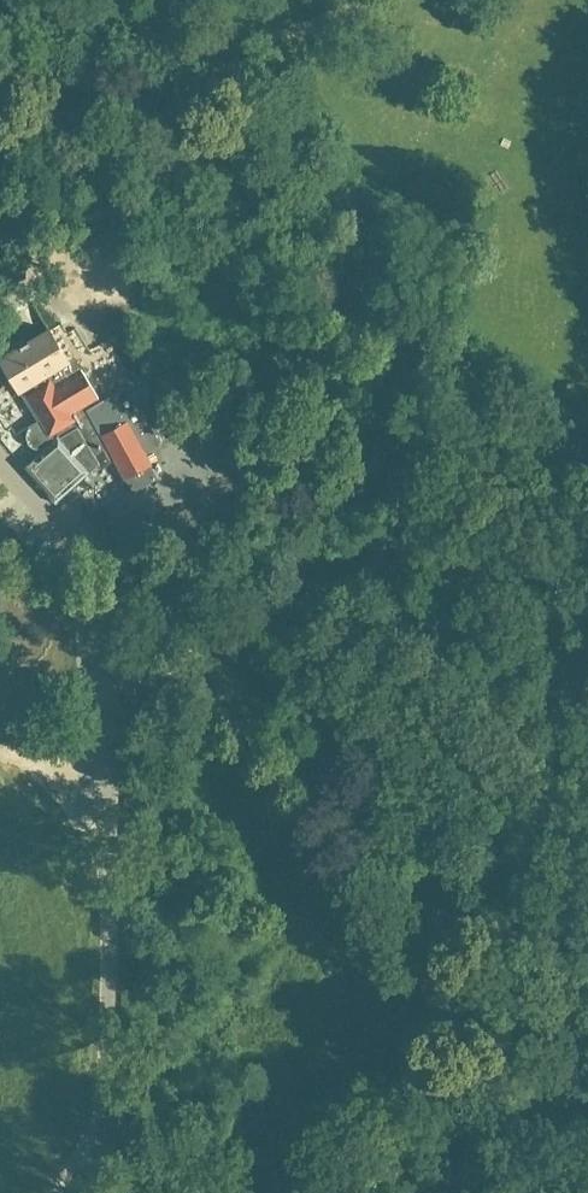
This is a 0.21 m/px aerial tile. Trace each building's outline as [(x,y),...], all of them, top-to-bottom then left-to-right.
[(131,390),(133,389),(130,383),(100,400),(80,367),(74,357),(68,360),(49,329),(0,359),(0,360),(11,378),(18,390),(22,388),(41,418),(31,424),(29,426),(28,428),(26,430),(26,431),(26,434),(26,435),(26,436),(26,439),(27,440),(28,442),(29,444),(30,445),(32,446),(34,447),(38,448),(39,448),(41,448),(43,447),(44,446),(44,447),(23,466),(56,502),(56,501),(72,487),(98,463),(101,468),(115,460),(129,485),(132,490),(157,477),(143,451),(158,442),(158,443),(159,442),(131,390)]
